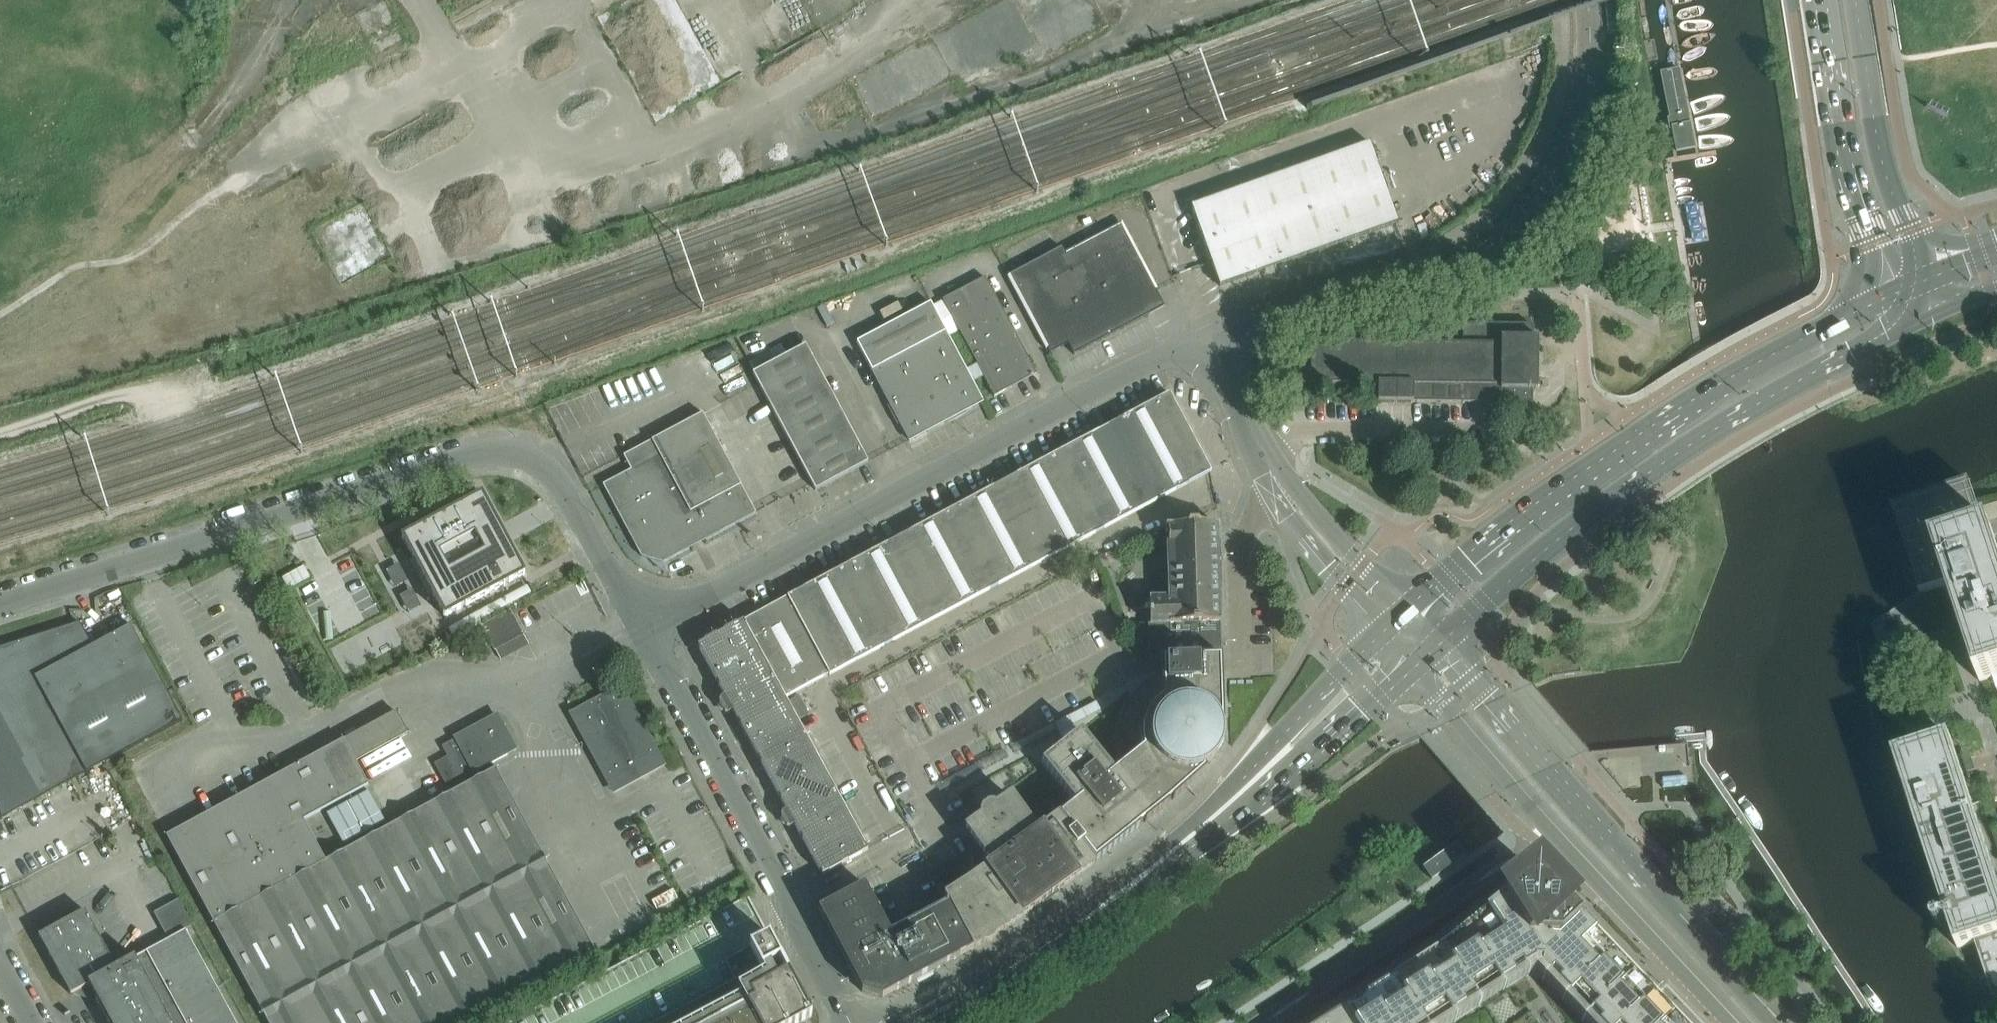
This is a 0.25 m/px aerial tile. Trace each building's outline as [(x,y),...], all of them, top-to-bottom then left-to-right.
[(1683,68),(1663,71),(1676,150),(1695,147),(1683,68)] [(1397,223),(1369,144),(1192,207),(1211,262),(1220,286),(1397,223)] [(1157,291),(1122,225),(1066,255),(1062,247),(1010,275),(1051,353),(1069,344),(1074,354),(1165,307),(1157,291)] [(1031,364),(986,277),(943,299),(977,364),(967,370),(973,382),(984,376),(994,397),(1037,374),(1031,364)] [(973,382),(931,302),(857,342),(909,440),(983,401),(973,382)] [(1549,379),(1540,379),(1537,379),(1538,343),(1537,343),(1537,339),(1532,339),(1532,326),(1463,325),(1463,345),(1311,343),(1311,384),(1378,385),(1378,402),(1413,402),(1532,403),(1532,390),(1537,390),(1537,387),(1549,387),(1549,379)] [(869,462),(807,344),(754,371),(760,383),(816,490),(869,462)] [(1157,501),(1212,471),(1170,393),(1115,422),(1157,501)] [(755,513),(702,413),(652,440),(623,455),(631,469),(603,484),(641,555),(663,562),(755,513)] [(1157,501),(1115,422),(1060,452),(1102,530),(1157,501)] [(1102,530),(1060,452),(1005,481),(1047,560),(1102,530)] [(1047,560),(1005,481),(950,511),(992,589),(1047,560)] [(1972,489),(1970,483),(1893,508),(1920,591),(1921,594),(1949,585),(1980,681),(1996,676),(1996,544),(1992,528),(1986,530),(1972,489)] [(482,494),(402,537),(413,557),(407,561),(428,600),(434,596),(445,617),(525,574),(511,547),(496,521),(482,494)] [(992,589),(950,511),(895,540),(937,619),(992,589)] [(1219,590),(1217,524),(1167,525),(1170,592),(1170,598),(1149,599),(1151,658),(1161,658),(1163,657),(1220,656),(1222,656),(1219,590)] [(937,619),(895,540),(839,570),(882,648),(937,619)] [(882,648),(839,570),(784,599),(828,675),(830,674),(831,675),(882,648)] [(828,675),(784,599),(745,620),(787,697),(828,675)] [(495,649),(524,633),(511,609),(482,625),(495,649)] [(806,735),(787,697),(745,620),(698,645),(725,696),(720,698),(719,702),(725,712),(728,713),(733,710),(760,760),(806,735)] [(130,624),(92,645),(79,621),(0,647),(0,817),(1,819),(182,721),(130,624)] [(1221,727),(1221,725),(1224,725),(1222,656),(1220,656),(1163,657),(1161,658),(1162,673),(1159,674),(1157,675),(1155,676),(1153,677),(1151,678),(1149,680),(1147,681),(1145,683),(1143,684),(1142,686),(1140,687),(1138,689),(1137,691),(1135,692),(1134,694),(1132,696),(1131,698),(1129,700),(1128,702),(1127,704),(1126,706),(1125,708),(1124,711),(1123,713),(1122,715),(1122,717),(1121,720),(1120,722),(1120,724),(1120,727),(1119,729),(1119,731),(1119,734),(1119,736),(1119,739),(1119,741),(1119,743),(1119,746),(1120,748),(1120,751),(1121,753),(1121,755),(1122,757),(1123,760),(1124,762),(1114,770),(1103,779),(1140,825),(1144,822),(1145,823),(1160,811),(1205,772),(1207,770),(1205,767),(1206,767),(1208,766),(1209,765),(1210,764),(1212,762),(1213,761),(1214,760),(1215,759),(1216,757),(1217,756),(1218,755),(1219,753),(1220,752),(1220,750),(1221,748),(1221,747),(1222,745),(1222,743),(1223,742),(1223,740),(1223,738),(1223,737),(1223,735),(1223,733),(1223,732),(1222,730),(1222,728),(1221,727)] [(662,765),(620,687),(573,713),(615,791),(662,765)] [(518,749),(498,713),(453,737),(454,739),(442,746),(448,757),(435,764),(451,792),(325,860),(303,819),(368,785),(356,761),(408,733),(396,711),(344,740),(344,739),(167,835),(269,1022),(465,1022),(595,952),(493,763),(518,749)] [(1140,825),(1103,779),(1114,770),(1081,730),(1042,762),(1074,802),(1058,815),(1072,833),(1075,830),(1085,843),(1081,845),(1093,861),(1094,864),(1141,826),(1140,825)] [(866,850),(806,735),(760,760),(786,809),(781,812),(780,816),(785,825),(790,826),(794,824),(821,874),(866,850)] [(1912,750),(1895,755),(1947,916),(1943,917),(1941,916),(1938,916),(1936,918),(1934,920),(1935,923),(1936,925),(1938,926),(1939,927),(1944,926),(1944,924),(1945,922),(1949,921),(1958,948),(1976,942),(1994,1000),(1996,999),(1996,878),(1972,801),(1964,775),(1957,756),(1951,737),(1912,750)] [(1673,777),(1662,778),(1663,788),(1680,786),(1687,786),(1686,776),(1673,777)] [(1093,861),(1081,845),(1085,843),(1075,830),(1072,833),(1058,815),(1036,832),(1009,795),(995,805),(994,805),(993,805),(992,805),(990,805),(989,805),(987,805),(986,806),(984,807),(983,808),(982,809),(981,810),(980,811),(980,813),(980,814),(980,816),(980,817),(966,828),(993,863),(979,873),(1015,921),(1045,899),(1042,894),(1060,881),(1064,886),(1094,864),(1093,861)] [(1432,879),(1460,858),(1466,854),(1458,842),(1423,867),(1432,879)] [(1535,870),(1443,945),(1346,1007),(1321,1022),(1682,1022),(1535,870)] [(1015,921),(979,873),(971,879),(944,896),(948,902),(948,903),(949,902),(973,949),(982,944),(986,944),(989,943),(993,941),(995,938),(996,934),(1004,929),(1015,921)] [(881,998),(973,949),(949,902),(948,903),(890,933),(864,884),(818,909),(862,992),(881,998)] [(155,909),(167,929),(190,916),(178,896),(155,909)] [(811,1017),(748,896),(509,1022),(799,1022),(811,1017)] [(186,930),(116,967),(85,911),(39,936),(71,995),(90,984),(99,999),(96,1001),(108,1022),(236,1022),(186,930)]
